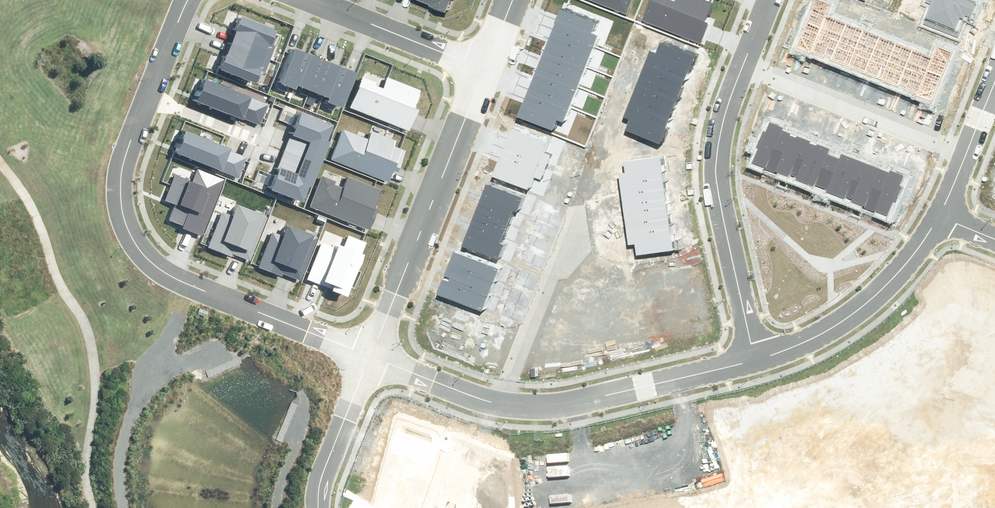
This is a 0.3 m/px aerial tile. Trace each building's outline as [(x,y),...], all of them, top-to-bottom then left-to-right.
[(432,4),(449,10),(453,0),(434,0),(432,4)] [(630,11),(635,0),(603,0),(630,11)] [(650,17),(705,39),(721,1),(718,0),(657,0),(650,17)] [(820,0),(814,0),(810,9),(812,10),(807,23),(819,28),(824,16),(829,4),(820,0)] [(923,23),(955,36),(961,21),(970,24),(979,1),(977,0),(927,0),(926,3),(931,5),(923,23)] [(560,10),(552,29),(594,47),(598,37),(590,33),(594,24),(560,10)] [(237,14),(227,40),(268,56),(274,43),(267,41),(272,28),(237,14)] [(845,25),(824,16),(819,28),(810,52),(824,57),(825,55),(832,58),(845,25)] [(800,36),(795,47),(810,53),(810,52),(819,28),(807,23),(801,36),(800,36)] [(863,31),(845,25),(832,58),(831,60),(849,67),(863,31)] [(552,29),(544,49),(587,67),(594,47),(552,29)] [(879,38),(863,31),(849,67),(865,73),(879,38)] [(895,44),(879,38),(865,73),(882,79),(895,44)] [(227,40),(217,66),(252,79),(257,67),(263,69),(268,56),(227,40)] [(650,51),(644,65),(684,80),(693,57),(660,44),(656,54),(650,51)] [(912,51),(895,44),(882,79),(898,86),(899,84),(912,51)] [(931,58),(926,71),(941,77),(952,52),(936,46),(931,58)] [(290,47),(277,81),(292,86),(294,83),(306,52),(290,47)] [(544,49),(535,71),(578,88),(587,67),(544,49)] [(931,58),(912,51),(899,84),(906,87),(905,89),(917,94),(926,71),(931,58)] [(306,52),(294,83),(309,89),(321,58),(306,52)] [(321,58),(309,89),(324,94),(336,64),(321,58)] [(336,64),(324,94),(323,98),(338,104),(351,70),(336,64)] [(644,65),(636,85),(676,101),(684,80),(644,65)] [(535,71),(527,92),(570,109),(578,88),(535,71)] [(941,77),(926,71),(917,94),(916,95),(932,101),(941,77)] [(360,78),(349,105),(409,128),(419,103),(414,101),(419,88),(384,75),(380,85),(360,78)] [(207,78),(198,102),(244,120),(245,118),(261,124),(269,103),(207,78)] [(636,85),(629,104),(668,120),(676,101),(636,85)] [(527,92),(517,117),(552,130),(557,118),(565,121),(570,109),(527,92)] [(629,121),(625,131),(659,144),(668,120),(629,104),(623,118),(629,121)] [(334,125),(303,113),(295,133),(292,132),(284,151),(322,166),(331,142),(328,140),(334,125)] [(758,149),(753,163),(765,168),(764,169),(775,173),(775,171),(791,134),(782,130),(783,128),(769,122),(765,133),(762,132),(756,148),(758,149)] [(547,141),(511,127),(501,152),(545,169),(550,157),(542,154),(547,141)] [(341,128),(330,158),(385,178),(388,170),(394,172),(402,150),(393,147),(395,140),(369,130),(366,137),(341,128)] [(184,130),(175,153),(239,179),(246,159),(229,152),(231,148),(184,130)] [(791,134),(775,171),(789,177),(789,175),(796,177),(811,142),(791,134)] [(829,149),(811,142),(796,177),(796,180),(814,187),(815,184),(827,154),(829,149)] [(281,169),(273,190),(304,201),(310,186),(313,188),(322,166),(284,151),(277,168),(281,169)] [(501,152),(492,176),(527,190),(532,177),(540,180),(545,169),(501,152)] [(839,159),(827,154),(815,184),(828,189),(827,192),(844,199),(845,196),(860,161),(841,153),(839,159)] [(617,175),(619,190),(661,183),(657,159),(622,164),(623,174),(617,175)] [(879,169),(860,161),(845,196),(852,199),(852,201),(865,206),(879,169)] [(879,169),(865,206),(864,208),(875,212),(875,211),(887,216),(892,201),(895,202),(901,186),(900,185),(904,176),(889,170),(889,172),(879,169)] [(180,202),(174,217),(200,228),(221,179),(200,170),(195,182),(175,173),(165,195),(180,202)] [(322,174),(310,207),(371,230),(379,207),(375,206),(381,189),(348,177),(343,188),(335,185),(338,179),(322,174)] [(619,190),(623,211),(665,205),(661,183),(619,190)] [(486,185),(479,203),(511,215),(513,212),(516,213),(522,198),(486,185)] [(221,209),(208,245),(250,261),(268,214),(233,201),(229,212),(221,209)] [(479,203),(473,216),(506,229),(511,215),(479,203)] [(623,211),(626,231),(668,225),(665,205),(623,211)] [(473,216),(469,229),(501,241),(506,229),(473,216)] [(271,229),(258,263),(299,279),(316,235),(284,223),(280,233),(271,229)] [(635,245),(636,256),(671,251),(668,225),(626,231),(628,246),(635,245)] [(501,241),(469,229),(462,246),(498,260),(503,246),(499,244),(501,241)] [(320,244),(308,275),(332,284),(331,287),(341,291),(352,265),(356,267),(361,254),(358,253),(363,241),(348,235),(343,247),(334,244),(332,249),(320,244)] [(453,252),(448,266),(493,283),(498,269),(453,252)] [(450,278),(448,282),(487,297),(493,283),(448,266),(444,276),(450,278)] [(442,279),(436,294),(482,311),(487,297),(448,282),(442,279)]
